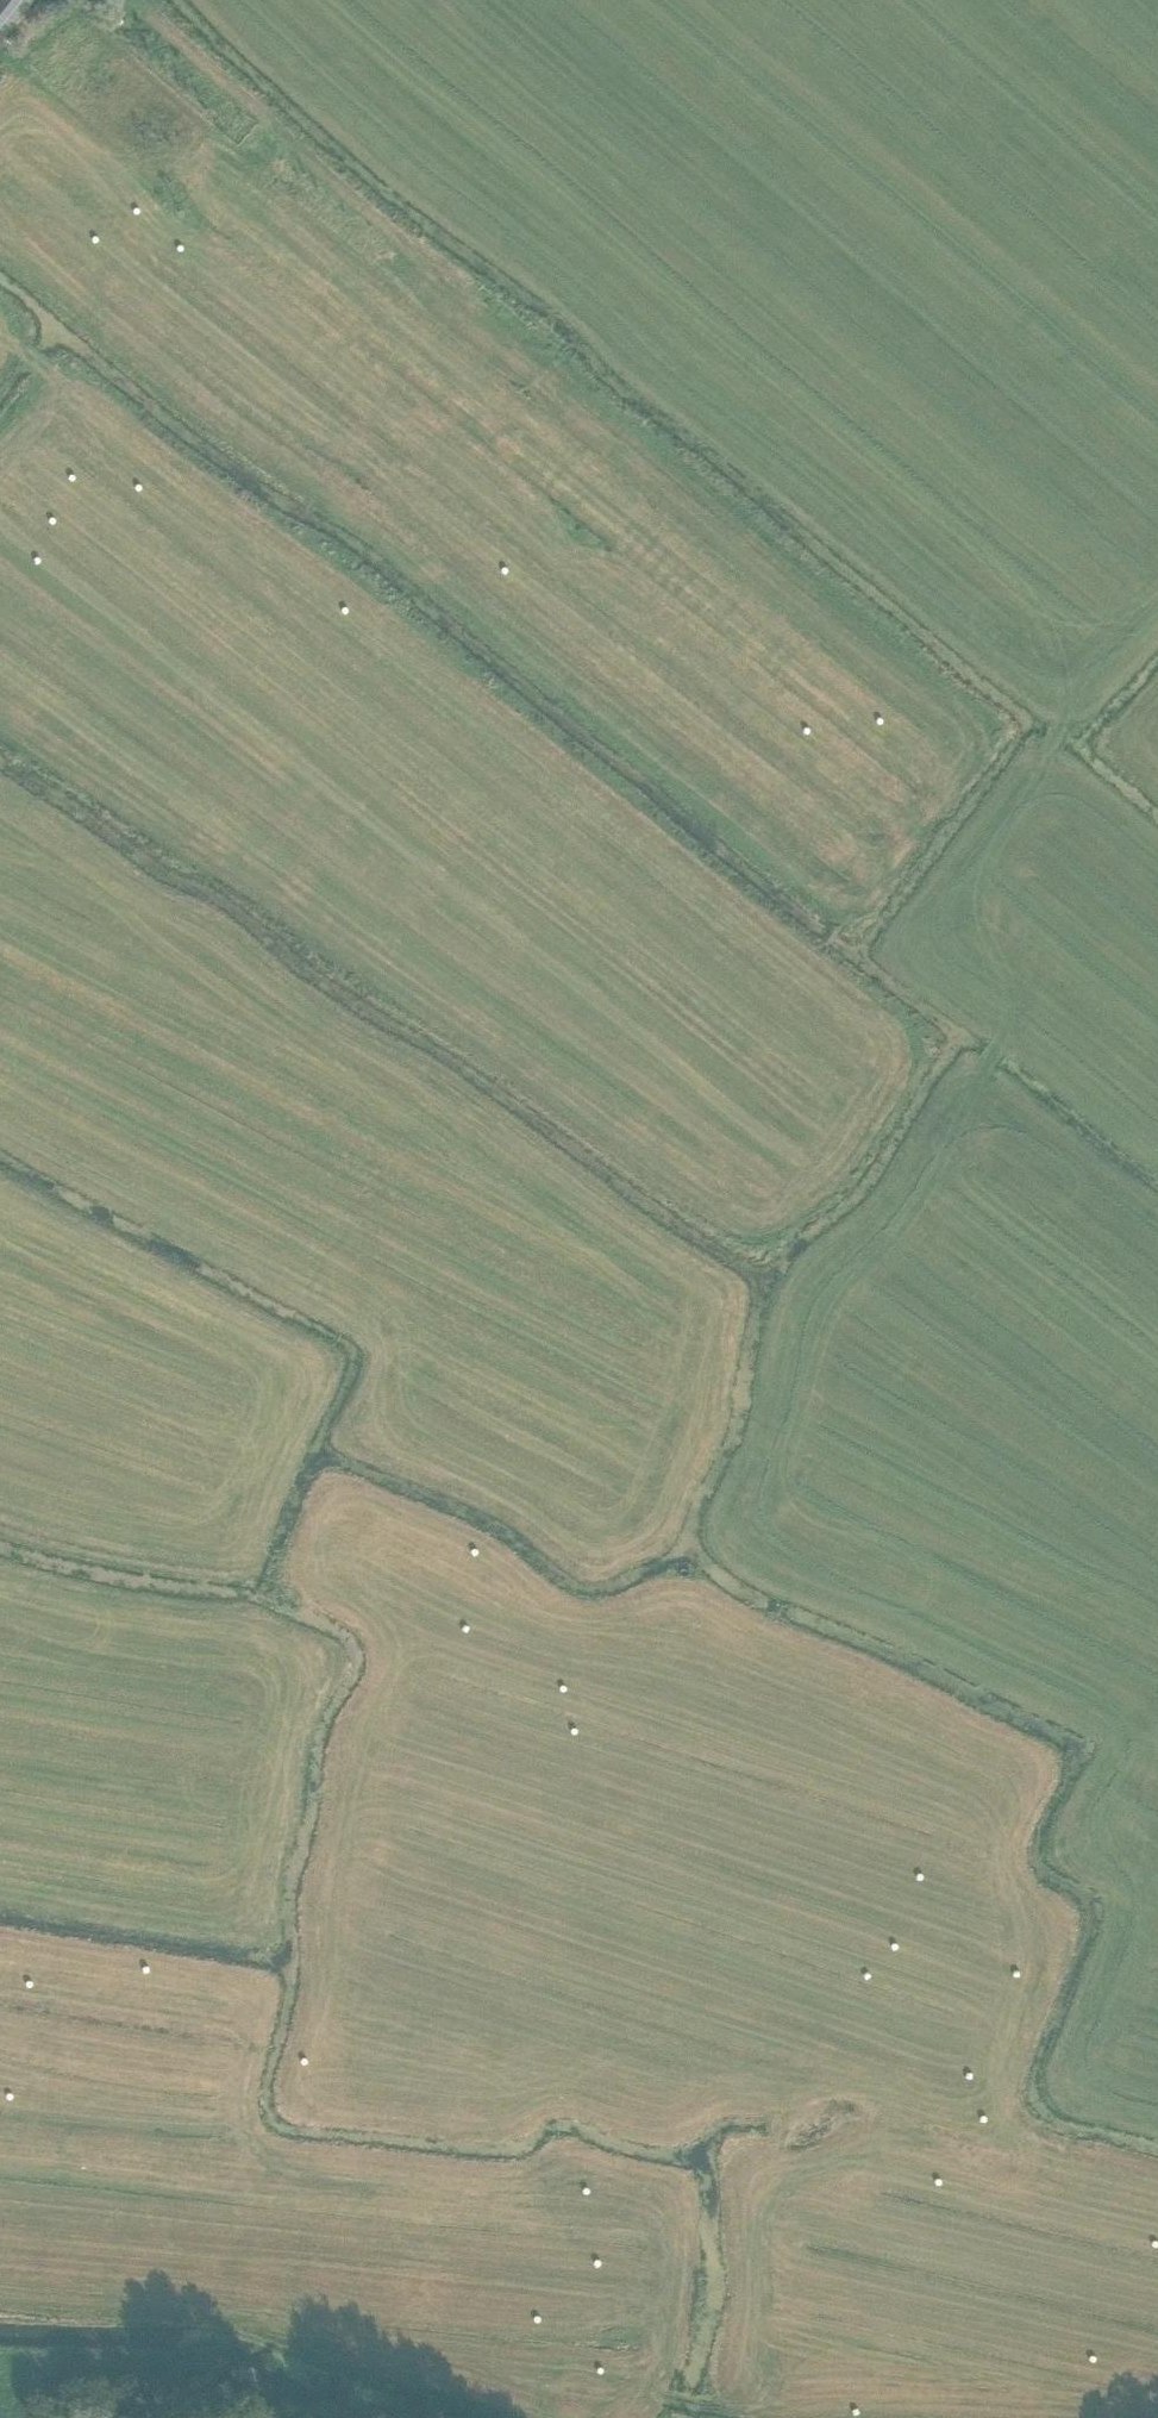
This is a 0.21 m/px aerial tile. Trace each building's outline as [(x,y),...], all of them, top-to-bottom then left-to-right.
[(35,0),(0,0),(0,31),(6,36),(35,0)] [(28,13),(39,23),(51,9),(41,0),(39,0),(28,13)]
